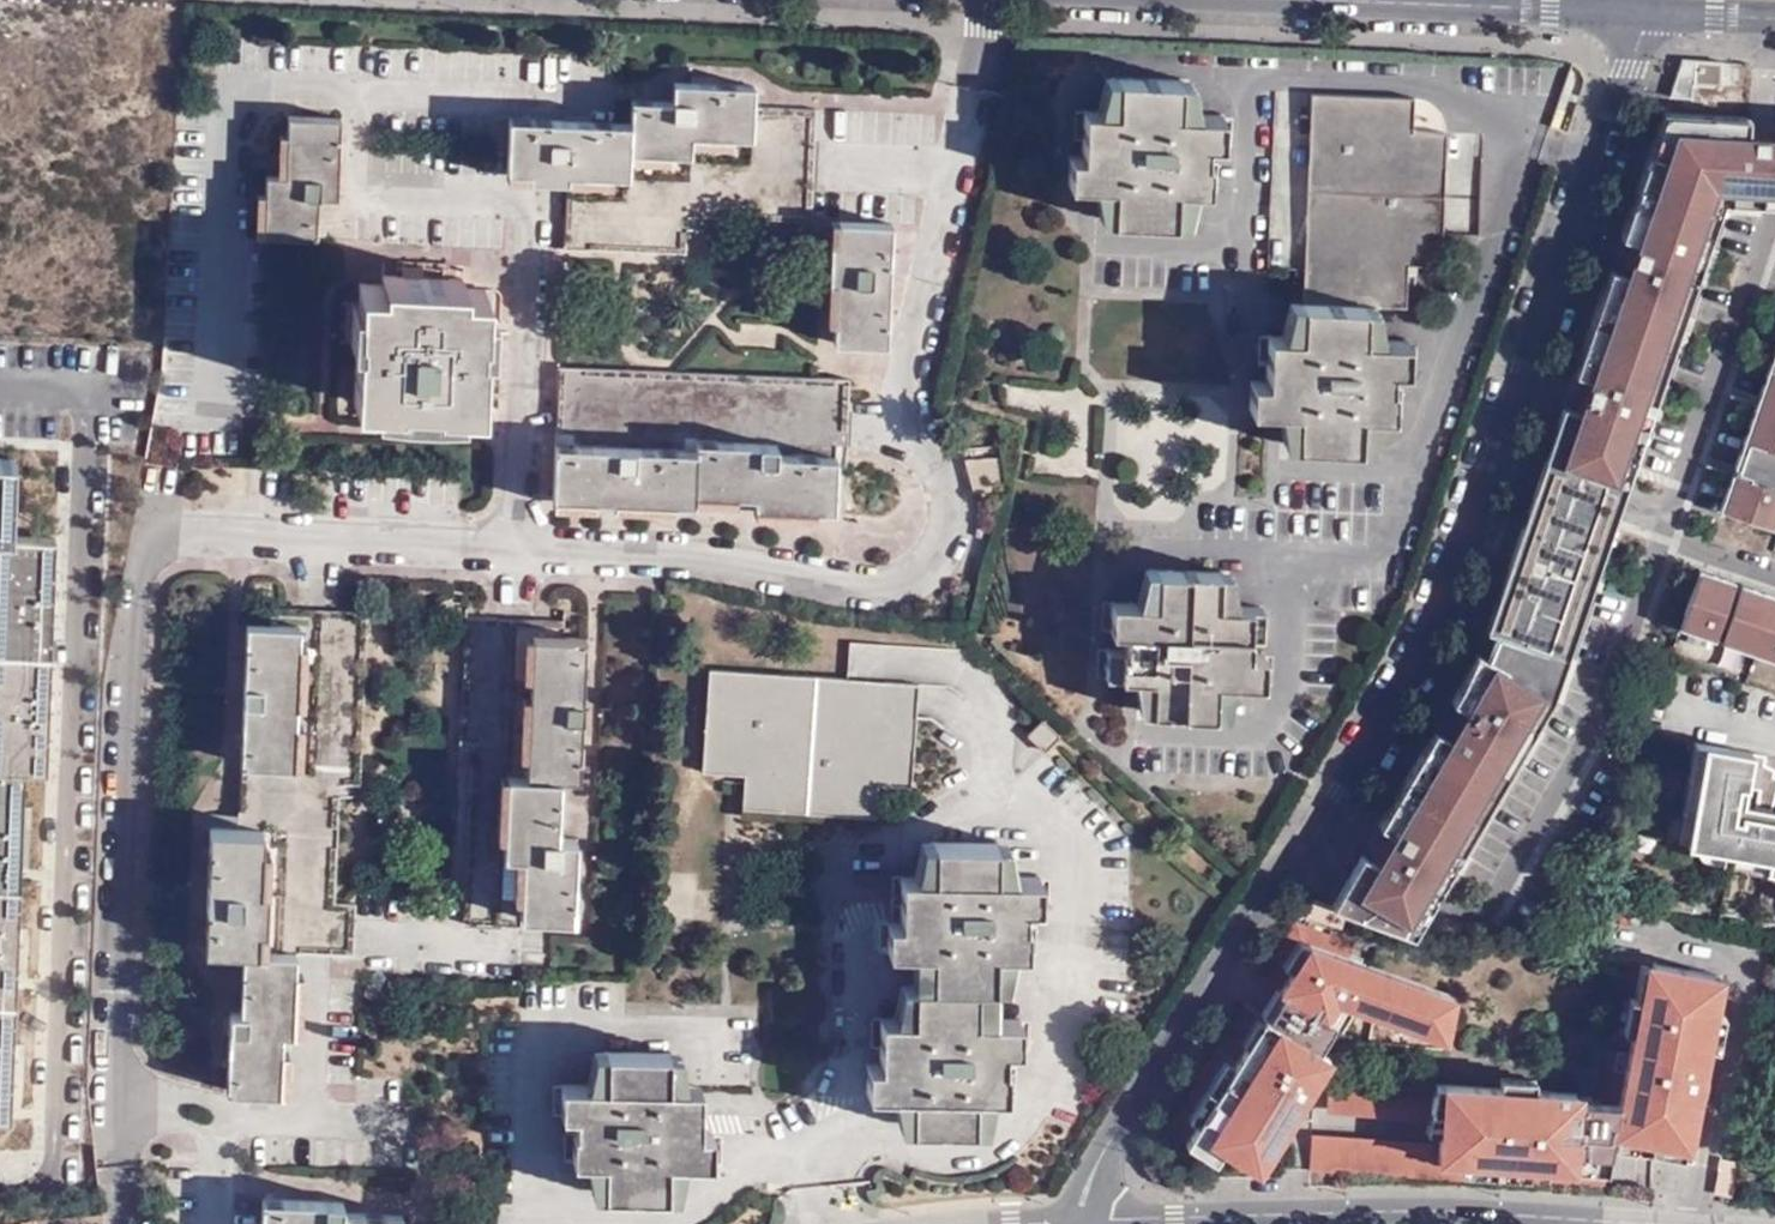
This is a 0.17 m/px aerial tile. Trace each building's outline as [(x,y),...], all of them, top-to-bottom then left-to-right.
[(1718,62),(1684,61),(1682,90),(1717,90),(1718,62)] [(1182,79),(1173,79),(1110,74),(1108,108),(1098,107),(1097,107),(1082,107),(1081,153),(1068,152),(1068,183),(1094,184),(1107,185),(1106,217),(1129,218),(1177,220),(1179,187),(1191,187),(1209,188),(1209,159),(1205,159),(1205,142),(1223,142),(1224,114),(1194,112),(1181,110),(1182,79)] [(1105,75),(1098,107),(1108,108),(1110,74),(1105,75)] [(1191,80),(1182,79),(1181,110),(1194,112),(1191,80)] [(566,182),(565,188),(565,259),(684,263),(686,226),(706,226),(808,230),(810,116),(748,113),(748,93),(703,91),(668,89),(668,108),(628,107),(628,132),(563,129),(509,126),(507,180),(566,182)] [(1415,97),(1313,95),(1307,302),(1366,304),(1374,304),(1437,306),(1445,134),(1444,117),(1435,105),(1427,100),(1415,97)] [(1444,880),(1455,887),(1474,855),(1463,848),(1517,756),(1527,762),(1546,729),(1536,724),(1553,696),(1563,701),(1578,657),(1567,653),(1590,585),(1601,589),(1613,554),(1603,550),(1617,508),(1649,416),(1659,420),(1671,385),(1660,381),(1672,347),(1683,350),(1694,317),(1683,314),(1695,280),(1706,283),(1718,249),(1707,245),(1719,212),(1760,214),(1761,203),(1774,204),(1774,126),(1763,125),(1748,125),(1749,117),(1661,112),(1619,236),(1627,238),(1622,254),(1617,269),(1609,267),(1574,372),(1581,375),(1575,391),(1544,480),(1532,516),(1484,655),(1478,651),(1464,682),(1452,701),(1463,708),(1453,724),(1447,736),(1436,729),(1379,825),(1391,832),(1382,847),(1374,860),(1363,853),(1332,904),(1349,911),(1413,934),(1444,880)] [(342,128),(288,126),(286,187),(268,187),(265,248),(319,250),(320,206),(341,206),(341,174),(342,128)] [(507,187),(565,188),(566,182),(507,180),(507,187)] [(1100,217),(1106,217),(1107,185),(1094,184),(1100,217)] [(1187,220),(1191,187),(1179,187),(1177,220),(1187,220)] [(822,330),(830,330),(832,228),(825,229),(822,330)] [(886,230),(832,228),(830,330),(829,349),(883,351),(885,277),(886,230)] [(464,289),(384,284),(384,294),(363,293),(359,393),(401,395),(401,390),(440,391),(440,396),(479,397),(483,397),(485,354),(480,354),(480,348),(480,339),(486,339),(488,299),(464,298),(464,289)] [(1307,302),(1302,302),(1294,302),(1292,332),(1280,332),(1267,331),(1265,379),(1251,379),(1250,409),(1278,410),(1290,410),(1289,443),(1362,446),(1363,413),(1379,414),(1380,414),(1394,415),(1395,385),(1392,384),(1393,368),(1407,368),(1407,355),(1407,339),(1381,338),(1366,337),(1366,304),(1356,304),(1307,302)] [(1290,302),(1280,332),(1292,332),(1294,302),(1290,302)] [(1381,338),(1374,304),(1366,304),(1366,337),(1381,338)] [(1727,511),(1774,373),(1774,344),(1773,349),(1737,453),(1733,465),(1734,466),(1732,472),(1731,471),(1718,508),(1727,511)] [(770,379),(634,373),(556,369),(554,400),(550,497),(615,501),(688,505),(688,496),(748,500),(748,508),(777,510),(829,513),(833,453),(841,454),(844,407),(845,389),(845,383),(770,379)] [(1774,528),(1774,373),(1727,511),(1774,528)] [(1285,443),(1289,443),(1290,410),(1278,410),(1285,443)] [(1373,446),(1380,414),(1379,414),(1363,413),(1362,446),(1373,446)] [(14,532),(16,454),(0,454),(0,532),(14,532)] [(53,652),(55,598),(57,534),(14,532),(0,532),(0,650),(53,652)] [(1698,567),(1678,626),(1714,639),(1735,579),(1715,572),(1698,567)] [(1220,701),(1222,688),(1223,680),(1233,681),(1264,682),(1265,654),(1250,653),(1251,607),(1238,607),(1226,607),(1227,574),(1153,570),(1152,602),(1137,601),(1110,601),(1110,629),(1124,629),(1124,647),(1119,647),(1119,667),(1119,676),(1134,676),(1148,676),(1147,711),(1219,714),(1220,701)] [(1145,570),(1137,601),(1152,602),(1153,570),(1145,570)] [(1234,574),(1227,574),(1226,607),(1238,607),(1234,574)] [(1774,593),(1741,581),(1720,641),(1774,660),(1774,593)] [(241,758),(239,802),(337,806),(338,781),(360,782),(366,608),(269,604),(268,622),(243,620),(241,683),(238,758),(241,758)] [(468,761),(561,767),(580,768),(583,698),(586,638),(562,637),(563,618),(477,614),(464,613),(458,736),(468,737),(468,761)] [(0,650),(0,767),(27,769),(49,769),(51,713),(53,652),(0,650)] [(918,682),(709,668),(701,771),(744,773),(743,807),(876,814),(878,783),(911,785),(918,682)] [(1148,676),(1134,676),(1141,710),(1147,711),(1148,676)] [(1231,690),(1233,681),(1223,680),(1222,688),(1223,688),(1231,690)] [(1220,701),(1219,714),(1224,714),(1231,690),(1223,688),(1222,688),(1220,701)] [(1059,734),(1043,718),(1028,734),(1043,750),(1059,734)] [(1689,778),(1699,780),(1705,746),(1695,744),(1689,778)] [(1705,746),(1699,780),(1694,813),(1688,845),(1737,855),(1769,860),(1774,861),(1774,820),(1742,814),(1740,820),(1734,818),(1740,786),(1747,788),(1760,791),(1757,808),(1773,812),(1774,803),(1774,777),(1774,773),(1774,770),(1765,766),(1766,758),(1705,746)] [(558,826),(561,767),(468,761),(462,921),(465,921),(519,923),(520,905),(574,907),(576,856),(577,827),(558,826)] [(21,877),(24,820),(27,769),(0,767),(0,876),(21,877)] [(1683,811),(1694,813),(1699,780),(1689,778),(1683,811)] [(1744,806),(1747,788),(1740,786),(1734,818),(1740,820),(1742,814),(1744,806)] [(244,947),(296,949),(298,899),(334,900),(337,806),(239,802),(238,825),(209,824),(206,882),(204,945),(244,947)] [(1744,806),(1742,814),(1774,820),(1774,812),(1773,812),(1757,808),(1744,806)] [(922,839),(914,872),(925,872),(927,840),(922,839)] [(998,843),(927,840),(925,872),(924,877),(889,878),(889,910),(889,922),(878,924),(878,951),(911,949),(924,949),(921,981),(978,983),(986,983),(995,983),(997,950),(1011,951),(1012,908),(1027,906),(1026,878),(1011,876),(997,875),(998,843)] [(1009,842),(998,843),(997,875),(1011,876),(1009,842)] [(1767,871),(1769,860),(1737,855),(1735,865),(1767,871)] [(1769,860),(1767,871),(1774,872),(1774,861),(1769,860)] [(0,876),(0,997),(15,997),(18,942),(21,877),(0,876)] [(1344,926),(1349,911),(1332,904),(1317,898),(1311,914),(1344,926)] [(356,901),(334,900),(298,899),(296,949),(353,952),(356,901)] [(1309,941),(1351,956),(1355,942),(1295,922),(1259,979),(1279,989),(1309,941)] [(1337,1003),(1447,1042),(1456,994),(1351,956),(1309,941),(1279,989),(1278,991),(1283,994),(1269,1018),(1265,1016),(1187,1143),(1216,1161),(1223,1151),(1259,1174),(1332,1056),(1320,1049),(1337,1022),(1329,1017),(1337,1003)] [(290,1026),(296,949),(244,947),(242,976),(240,1009),(231,1009),(226,1086),(277,1088),(281,1026),(290,1026)] [(911,949),(916,980),(921,981),(924,949),(911,949)] [(1005,984),(1011,951),(997,950),(995,983),(1005,984)] [(1608,1040),(1628,1045),(1645,958),(1625,954),(1608,1040)] [(1438,1147),(1437,1159),(1607,1171),(1614,1135),(1690,1150),(1724,973),(1645,958),(1628,1045),(1627,1051),(1617,1102),(1596,1100),(1581,1100),(1581,1092),(1442,1082),(1440,1115),(1438,1147)] [(901,980),(894,1015),(904,1014),(905,1011),(905,992),(906,981),(901,980)] [(903,1092),(902,1124),(975,1125),(975,1094),(991,1093),(992,1052),(1011,1051),(1010,1021),(992,1018),(978,1018),(978,993),(978,983),(906,981),(905,992),(905,1011),(904,1014),(894,1015),(872,1014),(870,1045),(870,1065),(855,1065),(855,1092),(892,1091),(902,1091),(903,1092)] [(992,1018),(986,983),(978,983),(978,993),(978,1018),(992,1018)] [(0,997),(0,1118),(9,1118),(12,1055),(15,997),(0,997)] [(1164,1130),(1187,1143),(1265,1016),(1243,1003),(1164,1130)] [(594,1047),(587,1081),(601,1082),(601,1048),(594,1047)] [(1607,1047),(1596,1100),(1617,1102),(1627,1051),(1607,1047)] [(675,1050),(601,1048),(601,1082),(587,1081),(586,1081),(561,1081),(559,1111),(574,1111),(574,1128),(570,1128),(570,1157),(584,1157),(598,1158),(597,1191),(669,1193),(671,1159),(684,1160),(685,1160),(710,1161),(711,1131),(700,1130),(700,1113),(701,1084),(687,1084),(674,1083),(675,1050)] [(683,1050),(675,1050),(674,1083),(687,1084),(683,1050)] [(1440,1115),(1442,1082),(1329,1075),(1327,1107),(1440,1115)] [(898,1124),(902,1124),(903,1092),(902,1091),(892,1091),(898,1124)] [(985,1125),(991,1093),(975,1094),(975,1125),(985,1125)] [(1437,1159),(1438,1147),(1312,1139),(1310,1171),(1542,1182),(1543,1167),(1437,1159)] [(598,1158),(584,1157),(589,1191),(597,1191),(598,1158)] [(678,1193),(684,1160),(671,1159),(669,1193),(678,1193)] [(263,1195),(261,1223),(401,1223),(402,1214),(355,1211),(341,1210),(342,1200),(263,1195)]
